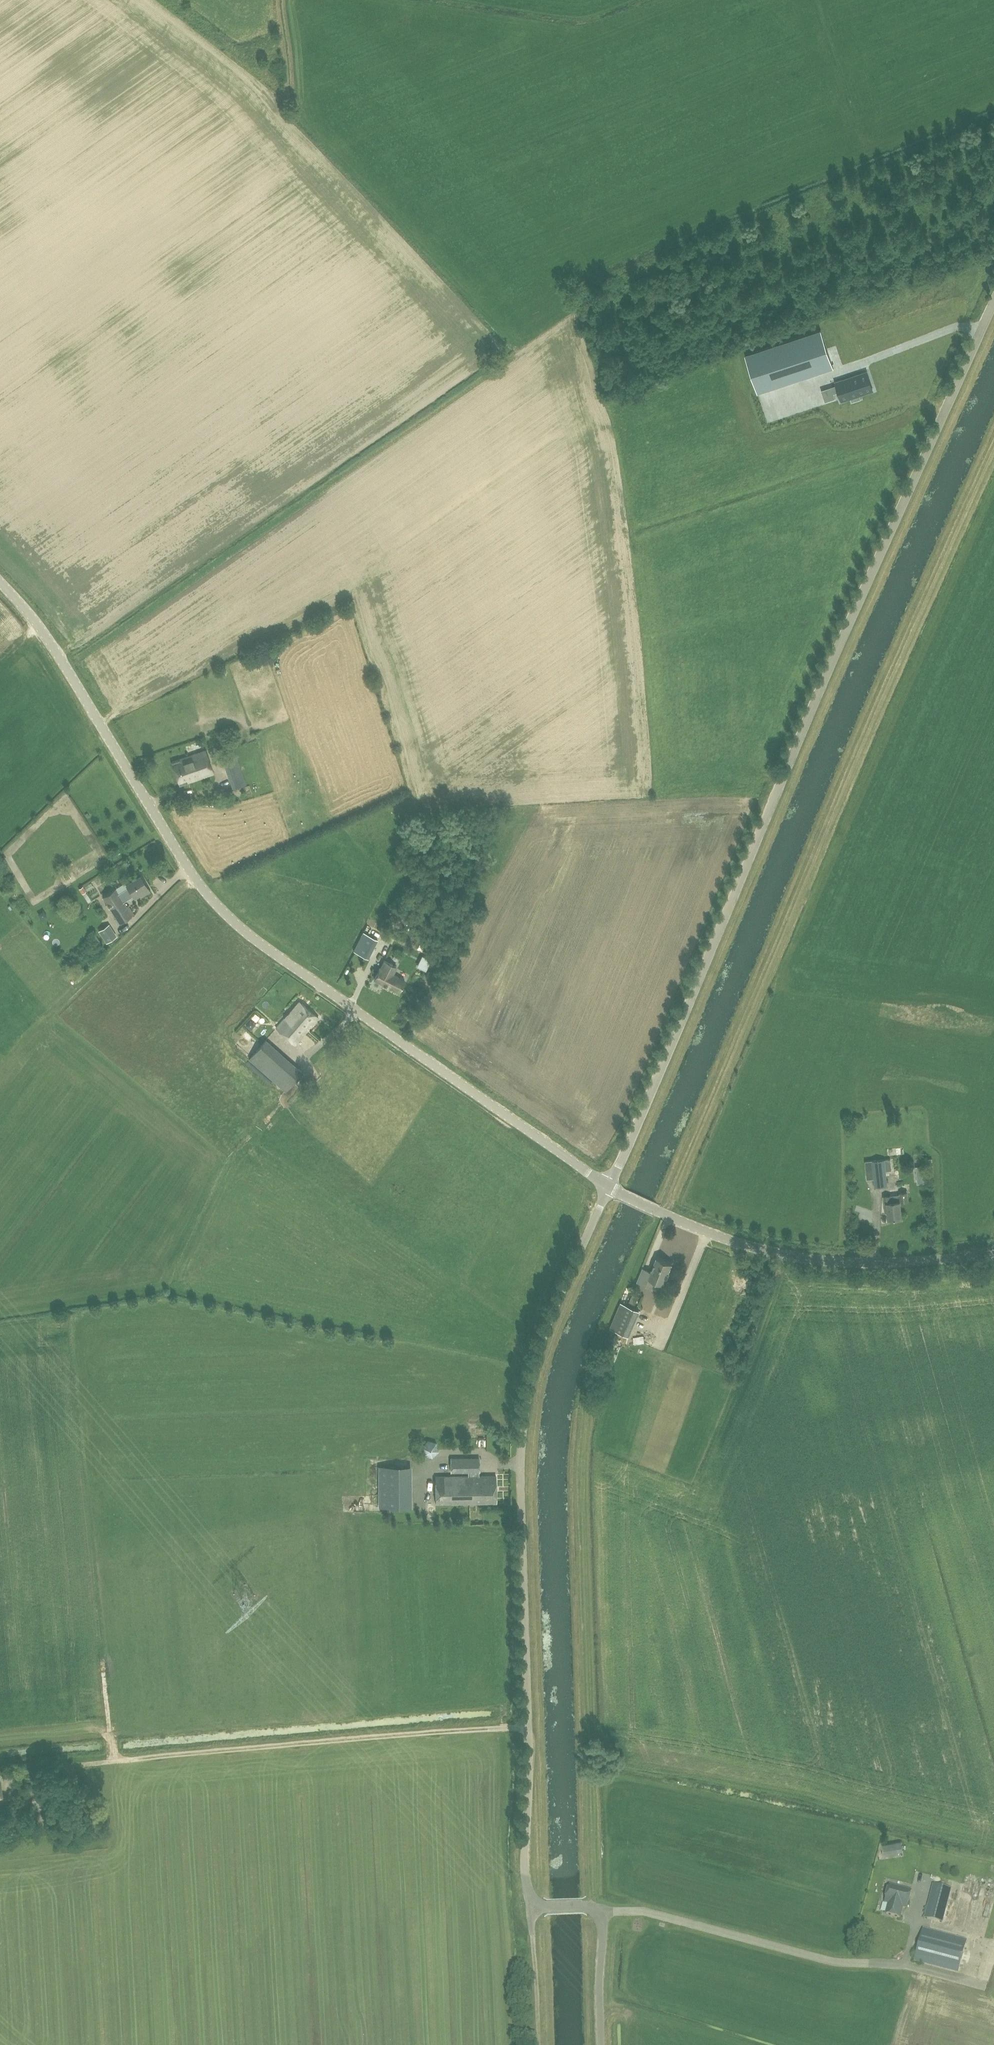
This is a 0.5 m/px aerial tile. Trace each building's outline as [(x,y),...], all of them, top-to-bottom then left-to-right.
[(693,394),(771,370),(759,331),(683,356),(693,394)] [(801,401),(814,396),(809,380),(777,389),(783,407),(793,403),(792,401),(800,398),(801,401)] [(172,762),(180,785),(213,774),(205,751),(172,762)] [(233,789),(242,785),(230,752),(221,754),(233,789)] [(120,896),(116,890),(103,898),(120,923),(133,915),(128,905),(126,906),(123,901),(133,895),(135,897),(141,893),(142,895),(150,891),(141,875),(125,884),(129,890),(120,896)] [(114,920),(105,925),(113,937),(121,932),(114,920)] [(375,938),(362,933),(354,952),(367,958),(375,938)] [(416,966),(426,970),(431,960),(422,955),(416,966)] [(399,991),(405,980),(392,974),(396,966),(384,961),(380,969),(380,968),(374,979),(399,991)] [(318,1016),(299,1000),(277,1028),(296,1043),(318,1016)] [(887,1186),(886,1165),(885,1160),(873,1161),(866,1161),(867,1170),(874,1170),(875,1179),(875,1186),(887,1186)] [(917,1167),(918,1185),(926,1184),(925,1167),(917,1167)] [(908,1202),(907,1193),(900,1194),(900,1195),(884,1197),(886,1212),(888,1212),(889,1219),(902,1217),(900,1203),(908,1202)] [(672,1264),(657,1258),(651,1272),(643,1269),(638,1282),(652,1287),(655,1280),(666,1284),(670,1273),(668,1272),(672,1264)] [(639,1297),(633,1295),(630,1303),(635,1305),(639,1297)] [(621,1304),(611,1330),(630,1337),(640,1311),(621,1304)] [(475,1458),(451,1458),(451,1472),(475,1472),(475,1458)] [(379,1507),(407,1507),(407,1491),(407,1475),(407,1467),(379,1467),(379,1507)] [(496,1503),(496,1476),(435,1476),(436,1504),(496,1503)] [(23,1816),(12,1817),(13,1831),(25,1830),(23,1816)] [(897,1840),(883,1843),(885,1852),(899,1850),(897,1840)] [(951,1889),(934,1884),(925,1918),(942,1923),(951,1889)] [(911,1891),(889,1886),(885,1902),(888,1903),(886,1914),(899,1918),(902,1906),(906,1907),(906,1908),(911,1891)] [(958,1973),(967,1941),(924,1929),(915,1961),(958,1973)] [(966,1964),(974,1964),(974,1949),(966,1949),(966,1964)]
